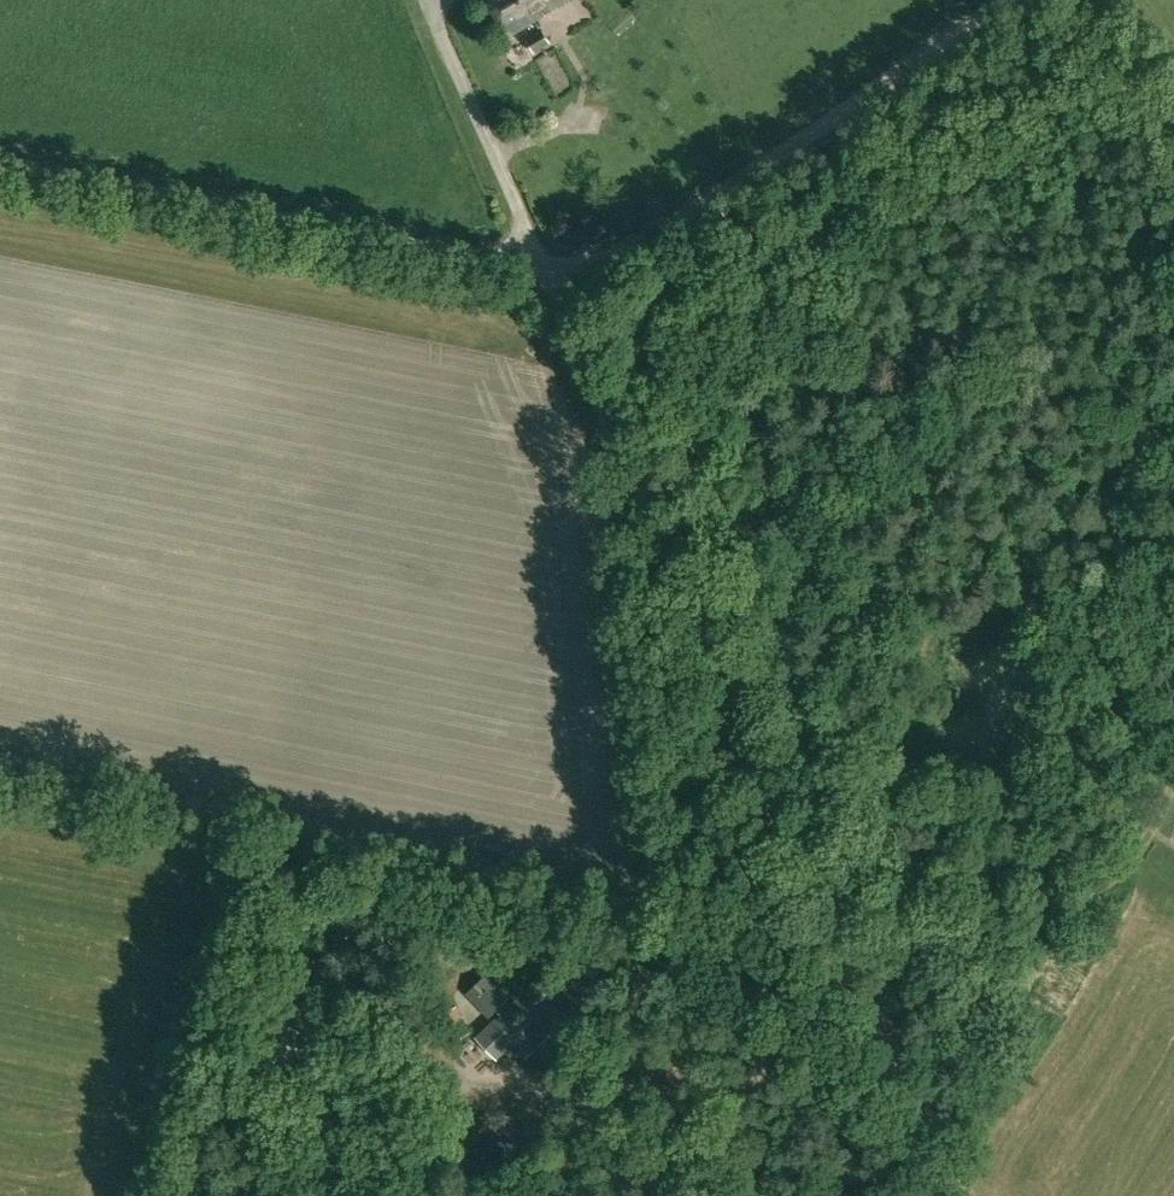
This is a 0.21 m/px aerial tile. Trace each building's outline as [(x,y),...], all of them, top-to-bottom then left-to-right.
[(509,35),(567,0),(488,0),(509,35)] [(526,39),(534,51),(550,41),(543,29),(526,39)] [(509,1005),(505,1001),(508,998),(485,973),(466,993),(487,1015),(491,1010),(494,1012),(497,1009),(501,1014),(477,1038),(495,1057),(513,1040),(526,1056),(548,1036),(533,1019),(550,1005),(556,1012),(571,999),(547,971),(526,991),(513,1003),(512,1002),(509,1005)] [(438,1014),(450,1041),(471,1031),(458,1004),(438,1014)]
